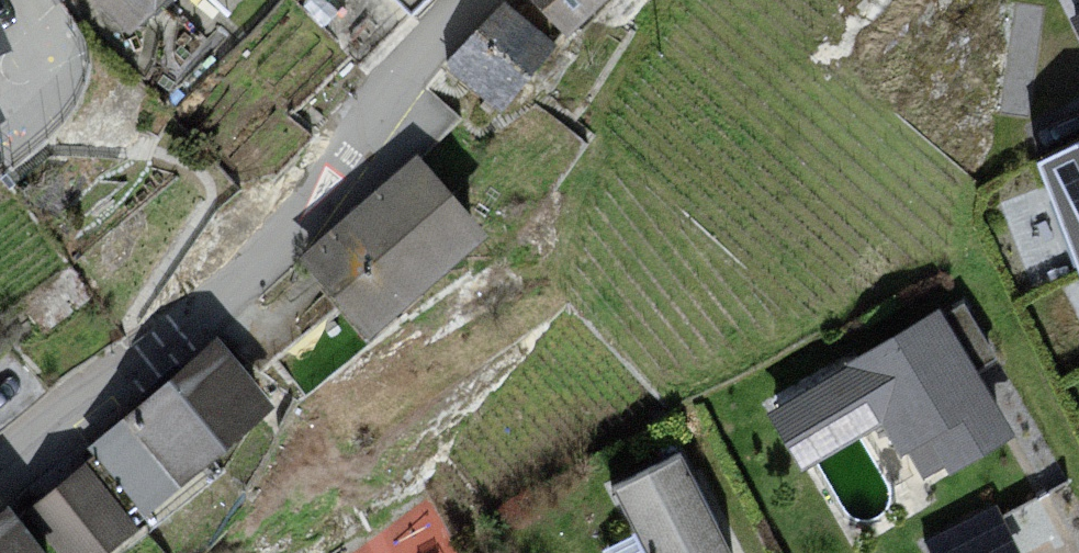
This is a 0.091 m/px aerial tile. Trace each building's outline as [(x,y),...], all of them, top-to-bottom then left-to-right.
[(136,34),(168,0),(100,0),(136,34)] [(411,16),(427,0),(395,0),(411,16)] [(501,109),(555,41),(502,0),(499,0),(447,67),(501,109)] [(566,33),(603,0),(533,0),(566,33)] [(1036,161),(1078,271),(1078,140),(1036,161)] [(298,252),(368,335),(488,234),(422,157),(418,151),(298,252)] [(939,306),(765,410),(800,469),(879,421),(900,456),(908,451),(923,476),(943,464),(948,473),(1015,433),(939,306)] [(87,446),(144,513),(273,403),(215,336),(87,446)] [(62,552),(101,552),(137,524),(87,462),(27,510),(62,552)] [(608,502),(634,552),(720,552),(674,467),(608,502)] [(927,531),(937,552),(1012,552),(1026,546),(1001,496),(927,531)] [(441,499),(324,552),(466,552),(441,499)] [(5,507),(0,511),(0,552),(44,552),(5,507)]
